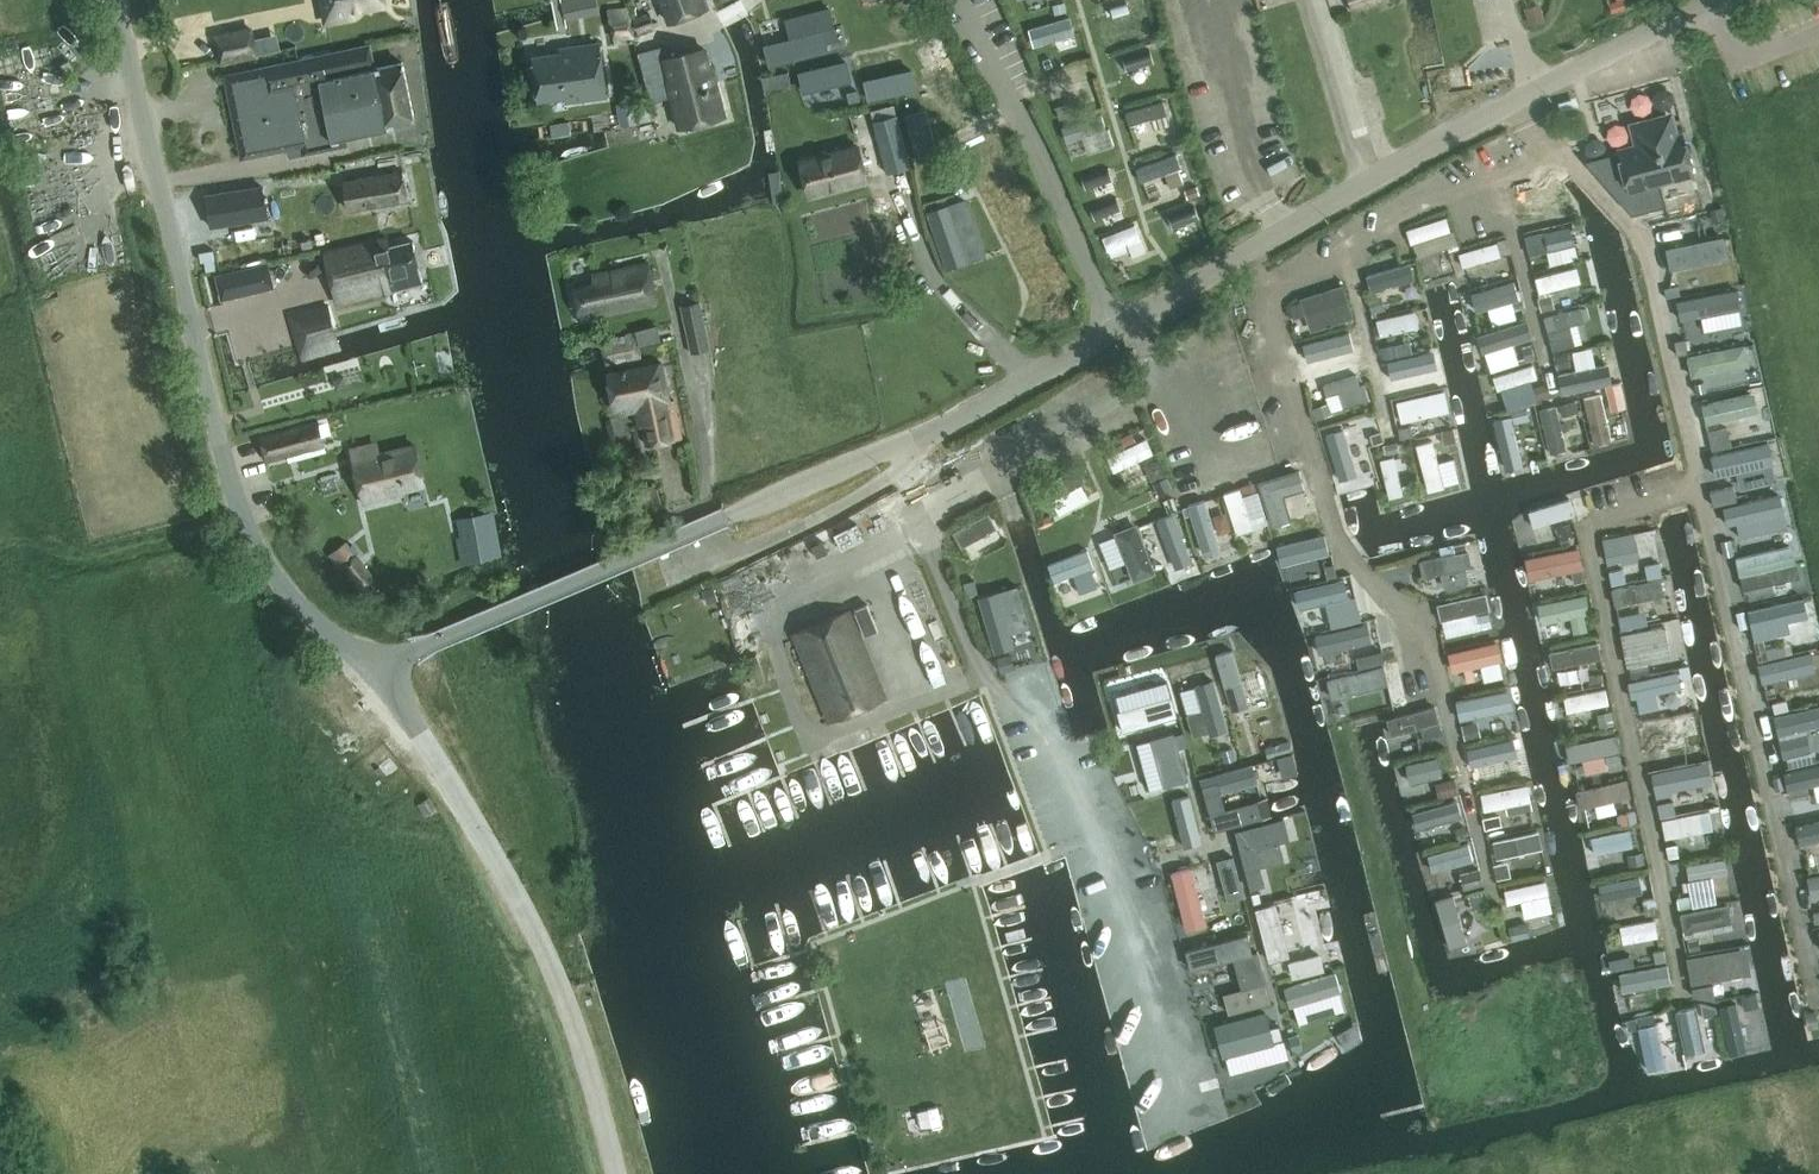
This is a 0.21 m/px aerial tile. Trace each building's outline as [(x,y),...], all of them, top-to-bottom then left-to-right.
[(330,2),(324,3),(327,22),(356,16),(354,10),(386,4),(385,0),(330,0),(330,2)] [(567,16),(595,8),(593,0),(563,0),(562,0),(567,16)] [(670,22),(707,9),(703,0),(662,0),(670,22)] [(1130,0),(1119,0),(1089,2),(1091,39),(1132,36),(1130,0)] [(1353,9),(1380,0),(1350,0),(1353,9)] [(610,8),(613,38),(636,36),(631,6),(610,8)] [(634,17),(640,35),(657,29),(651,11),(634,17)] [(1043,14),(1022,25),(1032,43),(1053,32),(1043,14)] [(762,40),(769,64),(831,47),(824,23),(762,40)] [(217,35),(222,61),(256,54),(251,28),(217,35)] [(567,99),(606,94),(599,43),(573,47),(574,52),(534,57),(540,98),(567,95),(567,99)] [(225,75),(243,158),(288,148),(290,156),(348,144),(346,136),(388,128),(388,127),(416,121),(403,61),(375,67),(371,44),(225,75)] [(670,81),(668,81),(680,127),(725,116),(713,69),(710,70),(705,48),(665,59),(670,81)] [(35,69),(33,52),(3,56),(6,73),(35,69)] [(1107,57),(1111,93),(1149,87),(1144,52),(1107,57)] [(796,70),(802,92),(852,80),(846,58),(796,70)] [(62,63),(67,74),(74,72),(70,60),(62,63)] [(911,68),(861,79),(866,101),(916,89),(911,68)] [(613,126),(638,123),(635,101),(610,104),(613,126)] [(1159,103),(1120,110),(1126,140),(1164,133),(1159,103)] [(906,114),(917,163),(938,158),(926,109),(906,114)] [(911,165),(898,115),(874,122),(887,171),(911,165)] [(1618,147),(1629,188),(1693,171),(1682,131),(1677,132),(1673,119),(1633,129),(1636,143),(1618,147)] [(406,131),(388,135),(391,150),(409,146),(406,131)] [(1069,139),(1071,156),(1090,154),(1089,136),(1069,139)] [(809,193),(868,178),(860,146),(801,162),(809,193)] [(1134,184),(1176,179),(1173,156),(1131,161),(1134,184)] [(405,170),(345,181),(350,209),(410,198),(405,170)] [(1112,175),(1081,183),(1085,197),(1099,193),(1102,203),(1118,198),(1112,175)] [(262,185),(205,194),(210,224),(267,216),(262,185)] [(1518,229),(1560,219),(1555,199),(1513,210),(1518,229)] [(946,269),(968,262),(948,203),(927,210),(946,269)] [(1655,240),(1698,231),(1693,209),(1650,218),(1655,240)] [(1404,244),(1443,233),(1439,220),(1400,231),(1404,244)] [(1119,245),(1124,259),(1138,253),(1127,224),(1092,238),(1097,253),(1119,245)] [(1522,259),(1566,252),(1562,225),(1517,232),(1522,259)] [(337,300),(424,281),(415,240),(389,246),(388,238),(327,252),(337,300)] [(1491,243),(1454,254),(1458,268),(1495,258),(1491,243)] [(276,260),(287,295),(314,286),(303,251),(276,260)] [(658,302),(649,262),(593,274),(595,281),(574,286),(580,313),(601,308),(602,314),(658,302)] [(1670,285),(1715,278),(1713,263),(1668,270),(1670,285)] [(1362,277),(1367,295),(1407,284),(1403,266),(1362,277)] [(1532,296),(1575,284),(1571,267),(1527,279),(1532,296)] [(235,294),(230,271),(217,274),(222,298),(235,294)] [(1468,311),(1509,299),(1505,283),(1463,295),(1468,311)] [(1286,302),(1295,334),(1346,320),(1337,287),(1286,302)] [(246,319),(269,313),(265,299),(242,305),(246,319)] [(711,348),(700,300),(682,304),(692,352),(711,348)] [(327,305),(290,315),(298,342),(335,332),(327,305)] [(1677,316),(1680,332),(1727,323),(1724,308),(1677,316)] [(1410,314),(1366,320),(1368,336),(1412,330),(1410,314)] [(1340,334),(1299,346),(1304,360),(1344,348),(1340,334)] [(1380,366),(1386,391),(1429,381),(1423,356),(1380,366)] [(1695,391),(1729,387),(1728,371),(1708,374),(1706,356),(1682,359),(1684,379),(1694,378),(1695,391)] [(1568,360),(1550,364),(1557,391),(1595,382),(1592,368),(1571,373),(1568,360)] [(648,445),(682,437),(673,398),(670,398),(662,361),(608,372),(616,408),(626,406),(628,412),(639,410),(648,445)] [(1486,376),(1489,391),(1531,382),(1528,367),(1486,376)] [(1353,379),(1318,385),(1323,411),(1357,405),(1353,379)] [(1600,394),(1577,401),(1591,451),(1628,441),(1612,384),(1598,388),(1600,394)] [(1395,421),(1443,409),(1439,393),(1390,404),(1395,421)] [(1534,415),(1546,438),(1561,430),(1549,407),(1534,415)] [(1711,436),(1747,428),(1744,413),(1707,421),(1711,436)] [(260,436),(267,462),(315,449),(308,422),(260,436)] [(1319,430),(1321,443),(1356,435),(1354,423),(1319,430)] [(1431,448),(1450,448),(1450,433),(1432,432),(1431,448)] [(1460,487),(1452,451),(1432,455),(1429,440),(1407,445),(1418,496),(1460,487)] [(1100,455),(1105,470),(1146,458),(1142,443),(1100,455)] [(416,445),(355,460),(365,501),(395,494),(394,492),(425,484),(416,445)] [(1389,457),(1370,462),(1383,503),(1402,497),(1389,457)] [(1744,495),(1760,490),(1755,473),(1739,477),(1744,495)] [(444,516),(459,514),(457,497),(442,499),(444,516)] [(1181,507),(1197,554),(1214,549),(1198,502),(1181,507)] [(1285,551),(1300,549),(1296,519),(1280,521),(1285,551)] [(1139,529),(1147,562),(1180,555),(1173,521),(1139,529)] [(851,528),(830,535),(834,547),(855,541),(851,528)] [(1130,530),(1094,541),(1108,585),(1144,574),(1130,530)] [(460,559),(478,553),(472,534),(453,541),(460,559)] [(1614,534),(1597,537),(1602,564),(1633,559),(1630,543),(1616,546),(1614,534)] [(377,576),(358,552),(348,539),(327,556),(338,568),(341,565),(360,589),(377,576)] [(1475,581),(1468,550),(1416,562),(1424,593),(1475,581)] [(606,553),(595,557),(604,579),(615,575),(606,553)] [(1304,553),(1289,556),(1292,574),(1308,571),(1304,553)] [(1649,562),(1634,565),(1636,580),(1652,577),(1649,562)] [(536,582),(525,587),(535,609),(546,604),(536,582)] [(1020,582),(978,594),(1001,670),(1042,658),(1020,582)] [(1635,606),(1610,610),(1613,623),(1656,615),(1651,584),(1631,588),(1635,606)] [(1607,606),(1626,605),(1625,589),(1606,590),(1607,606)] [(1353,599),(1334,600),(1338,644),(1356,643),(1353,599)] [(794,632),(832,720),(886,697),(848,609),(794,632)] [(920,635),(932,629),(925,612),(912,617),(920,635)] [(1469,612),(1432,622),(1437,641),(1474,631),(1469,612)] [(1663,646),(1661,631),(1616,636),(1618,651),(1663,646)] [(918,642),(935,678),(950,671),(934,635),(918,642)] [(1493,647),(1442,652),(1444,669),(1495,664),(1493,647)] [(1587,673),(1585,661),(1562,665),(1564,677),(1587,673)] [(1418,663),(1362,673),(1369,706),(1409,699),(1406,681),(1421,679),(1418,663)] [(1625,695),(1682,690),(1681,676),(1623,681),(1625,695)] [(1600,687),(1556,691),(1559,713),(1602,708),(1600,687)] [(1456,717),(1498,711),(1495,695),(1454,700),(1456,717)] [(1125,719),(1163,711),(1161,700),(1122,708),(1125,719)] [(1633,723),(1635,741),(1691,735),(1689,716),(1633,723)] [(1510,754),(1506,735),(1463,744),(1467,763),(1510,754)] [(1165,739),(1130,743),(1134,777),(1169,773),(1165,739)] [(1437,760),(1400,762),(1401,781),(1438,779),(1437,760)] [(1199,780),(1206,802),(1258,786),(1252,765),(1199,780)] [(1648,771),(1650,804),(1669,803),(1668,786),(1701,784),(1700,769),(1648,771)] [(1429,784),(1431,798),(1450,795),(1447,781),(1429,784)] [(1530,786),(1473,793),(1475,811),(1532,803),(1530,786)] [(1617,824),(1631,820),(1626,804),(1612,808),(1617,824)] [(1705,814),(1656,818),(1658,838),(1707,834),(1705,814)] [(1795,854),(1818,848),(1818,820),(1789,828),(1795,854)] [(1536,851),(1532,833),(1484,843),(1487,861),(1536,851)] [(1427,874),(1469,861),(1464,842),(1421,855),(1427,874)] [(1818,897),(1818,875),(1792,877),(1793,899),(1818,897)] [(1517,919),(1546,914),(1540,882),(1496,890),(1499,907),(1514,904),(1517,919)] [(1237,884),(1222,893),(1233,911),(1248,903),(1237,884)] [(1614,921),(1615,943),(1651,941),(1649,919),(1614,921)] [(1811,930),(1814,953),(1818,952),(1818,929),(1811,930)] [(1250,931),(1187,948),(1193,971),(1256,954),(1250,931)] [(1732,954),(1684,956),(1685,978),(1704,977),(1703,966),(1733,964),(1732,954)]
